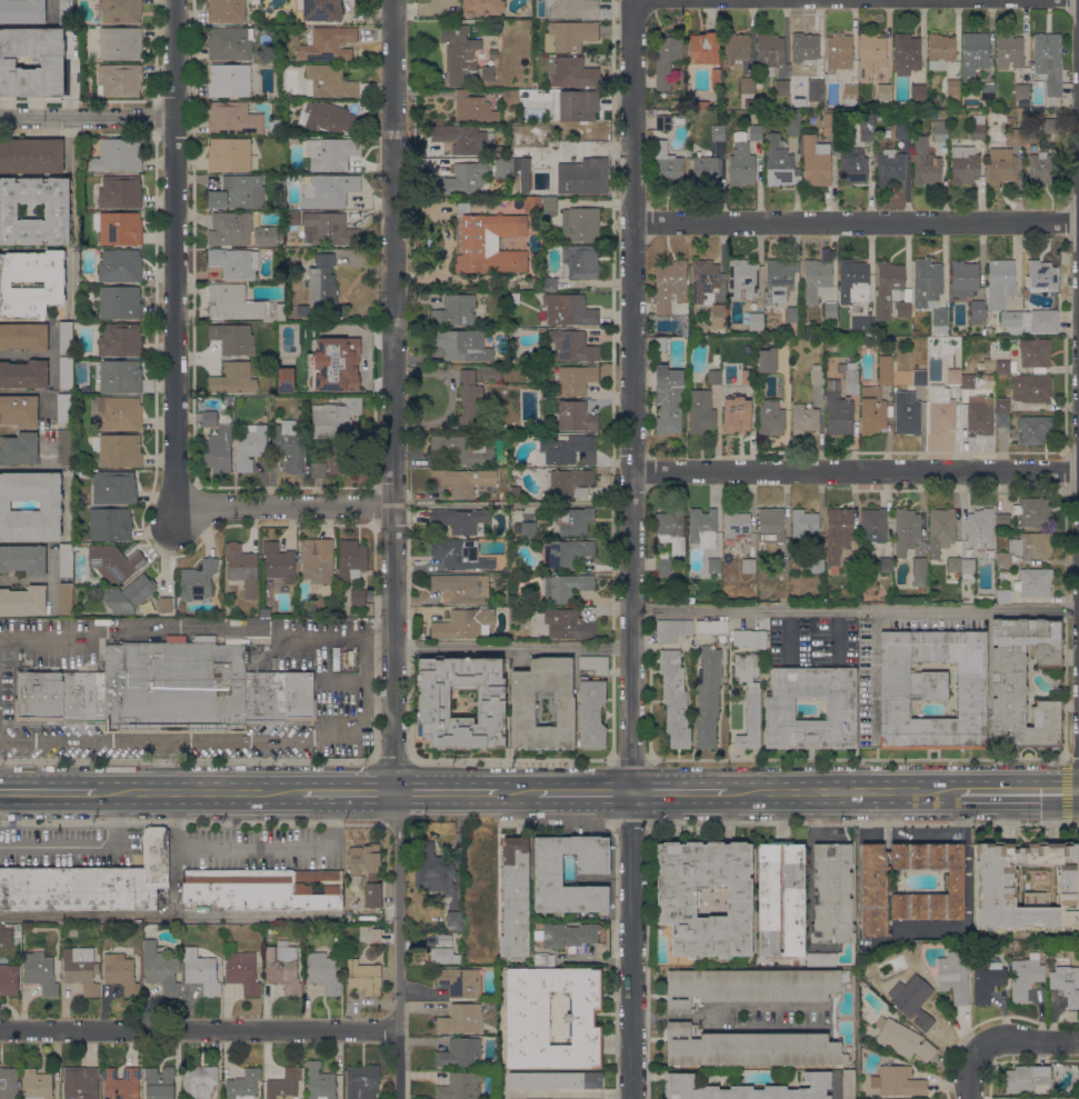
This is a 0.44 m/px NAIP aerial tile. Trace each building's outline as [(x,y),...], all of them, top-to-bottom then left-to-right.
[(46,22),(0,22),(0,0),(46,0),(46,22)] [(59,24),(59,0),(71,0),(72,24),(59,24)] [(99,10),(99,0),(141,0),(141,17),(140,17),(140,22),(102,22),(98,22),(98,10),(99,10)] [(209,6),(209,0),(244,0),(244,22),(208,22),(208,6),(209,6)] [(297,10),(297,0),(341,0),(340,7),(341,7),(341,10),(342,10),(342,18),(341,18),(341,21),(327,21),(327,20),(303,20),(303,10),(297,10)] [(500,0),(504,0),(504,10),(500,10),(500,13),(462,13),(462,0),(500,0)] [(546,7),(546,0),(599,0),(599,18),(558,17),(558,18),(551,18),(551,7),(546,7)] [(546,51),(545,51),(545,32),(546,32),(549,32),(549,22),(599,22),(599,41),(581,41),(581,51),(546,51)] [(472,49),(472,51),(473,51),(473,58),(471,58),(472,60),(476,60),(476,71),(468,71),(468,68),(462,68),(462,70),(463,70),(463,86),(448,86),(448,72),(447,72),(446,42),(440,42),(440,27),(457,27),(457,26),(467,24),(467,32),(467,40),(481,40),(481,49),(477,49),(472,49)] [(358,28),(358,43),(342,43),(342,47),(352,47),(352,60),(339,60),(306,59),(306,44),(312,44),(312,27),(358,28)] [(39,97),(20,97),(20,96),(0,96),(0,29),(2,29),(62,28),(63,40),(64,40),(64,56),(63,56),(63,94),(52,96),(39,96),(39,97)] [(100,28),(141,28),(141,53),(139,53),(139,60),(100,60),(100,28)] [(210,60),(210,59),(208,59),(208,34),(210,34),(210,28),(247,28),(247,39),(251,39),(251,60),(210,60)] [(689,63),(690,32),(703,32),(703,31),(719,31),(719,64),(689,63)] [(655,38),(666,38),(666,32),(682,32),(682,61),(670,61),(670,90),(656,90),(655,38)] [(750,37),(751,37),(751,44),(750,44),(750,47),(751,47),(751,51),(750,51),(750,59),(748,59),(748,60),(746,60),(746,59),(743,59),(743,70),(732,70),(732,61),(731,61),(731,63),(727,63),(727,61),(723,61),(723,56),(725,56),(725,40),(723,40),(723,32),(735,32),(735,34),(750,34),(750,37)] [(757,32),(769,32),(769,34),(778,34),(778,38),(785,38),(785,63),(782,63),(782,64),(780,64),(780,67),(775,67),(775,76),(766,76),(766,67),(765,67),(765,63),(758,63),(758,58),(757,58),(757,32)] [(792,32),(803,32),(803,34),(819,34),(819,39),(825,39),(823,53),(819,53),(819,59),(817,59),(817,64),(801,64),(801,61),(792,61),(792,32)] [(836,69),(836,74),(827,74),(827,69),(826,69),(825,61),(827,61),(827,57),(826,57),(826,50),(827,50),(827,37),(833,37),(833,32),(843,32),(843,36),(852,36),(852,69),(836,69)] [(875,74),(875,79),(869,79),(869,82),(860,82),(860,60),(860,33),(877,33),(877,38),(886,38),(886,57),(887,57),(887,68),(881,68),(881,69),(877,69),(877,68),(875,68),(875,61),(872,61),(872,74),(875,74)] [(895,33),(907,33),(910,33),(910,38),(920,38),(920,57),(921,57),(921,70),(917,70),(915,70),(910,70),(910,76),(896,76),(896,70),(895,70),(895,33)] [(956,60),(945,61),(945,58),(938,58),(938,61),(928,61),(928,57),(929,57),(929,38),(928,38),(928,33),(938,33),(938,34),(941,34),(941,36),(948,36),(948,37),(956,37),(956,60)] [(975,81),(962,81),(962,33),(989,33),(989,57),(990,57),(990,68),(983,68),(983,69),(980,69),(980,68),(978,68),(978,63),(975,63),(975,81)] [(997,33),(1010,33),(1010,34),(1012,34),(1012,38),(1016,38),(1016,37),(1022,37),(1022,57),(1023,57),(1023,68),(1012,68),(1012,61),(1008,61),(1008,69),(997,69),(997,33)] [(1060,39),(1060,57),(1061,57),(1061,69),(1048,70),(1048,73),(1037,73),(1037,62),(1033,62),(1033,34),(1038,34),(1039,33),(1042,33),(1043,34),(1048,34),(1048,36),(1049,37),(1050,39),(1060,39)] [(582,57),(582,68),(599,68),(599,86),(551,86),(551,74),(547,74),(547,57),(582,57)] [(102,97),(98,97),(98,84),(99,84),(99,64),(142,64),(142,81),(141,81),(141,90),(139,90),(139,97),(102,97)] [(250,97),(208,97),(208,82),(210,82),(210,77),(209,77),(209,71),(210,71),(210,64),(250,64),(250,97)] [(342,64),(342,79),(358,80),(358,98),(356,98),(356,97),(312,97),(312,96),(307,96),(307,79),(306,79),(306,64),(342,64)] [(960,64),(960,78),(950,78),(950,64),(960,64)] [(493,67),(493,80),(481,80),(481,67),(493,67)] [(720,69),(720,89),(711,89),(711,69),(720,69)] [(755,77),(755,93),(740,93),(741,77),(755,77)] [(960,94),(959,94),(959,96),(960,96),(959,101),(950,101),(950,94),(946,94),(947,79),(961,80),(960,94)] [(789,80),(789,94),(775,94),(776,80),(789,80)] [(823,96),(808,96),(808,80),(823,80),(823,96)] [(1061,81),(1061,97),(1046,97),(1046,81),(1061,81)] [(892,99),(891,99),(891,107),(880,107),(880,99),(878,99),(878,83),(892,83),(892,99)] [(926,99),(926,103),(918,103),(918,99),(911,99),(912,83),(927,84),(927,99),(926,99)] [(980,100),(980,83),(995,83),(995,100),(980,100)] [(1029,84),(1029,99),(1015,99),(1015,84),(1029,84)] [(858,86),(858,100),(855,100),(855,106),(843,106),(843,86),(858,86)] [(456,90),(468,90),(468,97),(483,97),(483,102),(488,102),(488,103),(490,103),(490,111),(499,111),(499,121),(456,121),(456,90)] [(502,90),(519,90),(519,103),(503,104),(502,90)] [(559,91),(599,91),(599,111),(590,111),(590,120),(559,121),(559,91)] [(745,99),(756,98),(756,108),(745,108),(745,99)] [(341,134),(317,126),(314,132),(303,128),(304,126),(298,122),(302,109),(304,110),(306,107),(304,106),(304,103),(306,104),(307,101),(312,103),(313,101),(320,103),(321,101),(321,100),(349,100),(349,111),(348,113),(360,118),(354,133),(342,129),(341,134)] [(248,113),(263,113),(263,133),(208,133),(208,117),(209,117),(209,108),(211,108),(211,102),(248,101),(248,113)] [(786,136),(786,110),(800,110),(800,134),(800,136),(786,136)] [(822,124),(822,113),(823,113),(823,110),(837,110),(837,136),(822,136),(822,124)] [(860,128),(859,128),(859,111),(873,111),(875,141),(860,141),(860,128)] [(656,130),(656,114),(671,116),(671,130),(656,130)] [(972,114),(985,114),(985,139),(972,139),(972,114)] [(1058,119),(1058,133),(1042,133),(1042,118),(1058,119)] [(270,119),(282,119),(282,134),(270,134),(270,119)] [(948,120),(948,141),(933,141),(933,120),(948,120)] [(895,139),(895,122),(911,122),(911,139),(895,139)] [(726,141),(712,140),(712,124),(726,126),(726,141)] [(749,124),(762,124),(762,140),(749,140),(749,124)] [(486,143),(479,143),(479,154),(452,154),(452,144),(454,144),(454,139),(446,139),(446,141),(431,141),(431,126),(456,126),(456,127),(478,127),(478,131),(486,131),(486,143)] [(1006,146),(1006,129),(1022,129),(1022,146),(1006,146)] [(779,132),(779,139),(782,139),(785,142),(785,148),(788,148),(788,154),(793,154),(793,159),(793,168),(800,168),(800,183),(792,183),(792,184),(779,184),(779,186),(767,186),(767,177),(765,177),(765,174),(767,174),(767,160),(766,160),(767,132),(779,132)] [(800,134),(816,134),(816,143),(830,143),(830,154),(831,154),(830,186),(803,186),(803,179),(803,156),(800,156),(800,136),(800,134)] [(927,136),(928,143),(928,149),(928,151),(928,152),(928,153),(933,153),(933,158),(941,157),(941,163),(941,181),(935,181),(935,183),(923,183),(923,186),(913,186),(913,179),(915,179),(913,136),(927,136)] [(250,170),(208,171),(208,144),(210,144),(210,138),(250,138),(250,170)] [(10,171),(0,171),(0,139),(63,139),(63,171),(42,171),(42,172),(37,172),(37,171),(14,171),(14,172),(10,173),(10,171)] [(100,139),(140,139),(140,159),(142,159),(142,171),(90,171),(90,158),(94,158),(97,158),(100,158),(100,139)] [(310,170),(310,157),(307,157),(307,140),(320,140),(320,139),(348,139),(361,139),(361,156),(348,156),(348,170),(310,170)] [(667,140),(667,154),(675,154),(675,157),(683,157),(683,186),(656,186),(656,159),(655,140),(667,140)] [(741,184),(741,186),(729,187),(729,156),(733,156),(733,141),(749,141),(749,154),(756,154),(756,184),(741,184)] [(975,154),(980,154),(979,178),(973,178),(973,183),(961,182),(961,184),(951,184),(951,146),(973,146),(975,154)] [(866,158),(868,158),(868,163),(867,163),(867,181),(860,181),(860,182),(853,182),(853,184),(850,184),(850,186),(840,186),(840,162),(840,158),(838,158),(838,148),(862,148),(866,158)] [(988,157),(990,157),(990,148),(1008,148),(1008,157),(1010,157),(1010,154),(1016,154),(1016,157),(1017,157),(1017,181),(1001,181),(1001,186),(988,186),(988,157)] [(699,157),(699,149),(711,149),(711,157),(719,157),(719,181),(711,181),(711,183),(701,183),(701,186),(692,186),(692,157),(699,157)] [(906,180),(899,180),(899,183),(888,183),(888,186),(877,186),(877,153),(878,153),(878,149),(896,149),(896,152),(906,153),(906,180)] [(1038,154),(1038,151),(1047,151),(1047,154),(1051,154),(1051,182),(1041,182),(1041,184),(1029,184),(1029,154),(1038,154)] [(529,192),(520,192),(520,174),(513,174),(513,157),(529,158),(529,192)] [(510,179),(496,179),(496,158),(510,158),(510,179)] [(566,162),(588,162),(588,158),(608,158),(608,192),(573,193),(562,193),(562,180),(566,180),(566,176),(565,176),(565,171),(566,171),(566,162)] [(446,177),(446,178),(456,178),(456,173),(452,173),(453,163),(477,163),(477,162),(487,162),(487,174),(482,174),(482,186),(478,186),(478,193),(460,193),(453,193),(453,194),(450,194),(450,193),(430,193),(431,174),(433,174),(433,177),(446,177)] [(102,176),(140,176),(140,182),(141,182),(141,191),(142,191),(142,208),(99,208),(99,202),(92,202),(92,188),(102,188),(102,176)] [(261,176),(262,186),(264,186),(264,207),(208,208),(208,191),(223,191),(223,190),(220,190),(220,176),(222,176),(261,176)] [(361,176),(361,191),(346,191),(346,208),(300,208),(300,194),(304,194),(304,184),(311,184),(311,176),(361,176)] [(16,244),(0,244),(0,178),(69,178),(69,244),(48,244),(48,243),(42,243),(42,244),(20,244),(20,243),(16,242),(16,244)] [(556,196),(557,214),(551,217),(543,219),(542,197),(549,197),(556,196)] [(541,213),(524,213),(524,211),(524,197),(541,197),(541,213)] [(18,202),(20,202),(20,204),(42,204),(42,201),(44,201),(44,220),(42,220),(42,219),(20,219),(20,220),(18,220),(18,202)] [(527,216),(527,236),(498,236),(498,250),(527,250),(527,272),(484,271),(484,272),(454,272),(454,256),(462,256),(462,216),(456,216),(456,202),(470,202),(470,212),(463,212),(463,214),(497,214),(497,212),(501,212),(501,214),(527,216)] [(599,240),(569,240),(569,241),(562,241),(562,224),(561,224),(561,213),(563,213),(563,209),(568,209),(569,207),(599,208),(599,240)] [(299,211),(299,224),(286,224),(286,211),(299,211)] [(100,229),(93,229),(93,213),(140,212),(140,219),(141,219),(142,244),(100,244),(100,229)] [(208,244),(208,230),(217,230),(217,228),(212,228),(212,212),(251,212),(252,231),(249,231),(249,244),(208,244)] [(346,213),(346,229),(361,229),(360,244),(312,244),(312,234),(303,234),(303,224),(301,224),(301,212),(346,213)] [(278,227),(278,246),(259,246),(259,244),(254,244),(254,228),(259,228),(259,227),(278,227)] [(568,278),(568,277),(563,277),(563,271),(562,271),(562,262),(562,246),(591,246),(591,244),(597,244),(597,263),(599,263),(599,278),(568,278)] [(208,266),(208,249),(226,249),(226,250),(259,251),(259,270),(256,270),(256,279),(222,279),(222,266),(208,266)] [(7,314),(0,314),(0,254),(7,254),(7,252),(46,252),(46,250),(64,250),(64,258),(63,258),(63,268),(66,268),(64,284),(63,284),(63,294),(66,294),(66,302),(64,302),(63,303),(47,303),(46,317),(7,317),(7,314)] [(139,250),(139,257),(141,257),(141,281),(140,281),(99,281),(99,261),(102,261),(102,250),(139,250)] [(309,288),(308,288),(308,271),(308,267),(316,267),(316,253),(334,253),(334,266),(331,266),(331,274),(334,274),(334,284),(337,284),(337,289),(338,291),(338,292),(338,293),(337,294),(336,304),(346,304),(344,317),(337,317),(337,318),(297,317),(297,306),(309,306),(309,288)] [(943,293),(939,293),(939,301),(938,301),(938,308),(913,308),(913,260),(913,258),(925,258),(925,256),(931,256),(931,263),(943,263),(943,293)] [(656,287),(656,266),(662,266),(662,264),(672,264),(672,261),(676,261),(676,260),(687,259),(687,267),(686,267),(687,288),(687,301),(676,301),(676,292),(670,292),(671,314),(656,314),(656,287)] [(745,259),(745,260),(748,260),(747,263),(759,263),(759,298),(745,297),(745,288),(741,288),(741,300),(729,300),(729,259),(745,259)] [(779,259),(779,261),(799,261),(799,272),(793,272),(793,290),(788,290),(788,300),(787,300),(787,302),(772,302),(772,289),(767,289),(767,259),(779,259)] [(852,259),(852,262),(866,262),(866,264),(869,264),(869,302),(852,302),(852,304),(840,304),(840,259),(852,259)] [(952,266),(951,266),(951,259),(963,259),(963,263),(979,263),(979,289),(973,289),(973,297),(968,297),(968,292),(965,292),(965,297),(958,297),(958,293),(952,292),(952,282),(952,266)] [(693,260),(712,260),(712,264),(719,264),(719,279),(719,288),(719,291),(712,291),(712,299),(702,299),(702,304),(693,304),(693,260)] [(817,260),(817,261),(832,261),(832,287),(830,287),(825,294),(817,294),(817,306),(803,306),(803,286),(805,286),(805,260),(817,260)] [(1015,283),(1016,283),(1016,296),(1010,296),(1010,299),(1006,299),(1006,310),(988,310),(988,298),(986,298),(986,286),(989,286),(989,260),(1015,260),(1015,283)] [(1029,260),(1039,260),(1039,262),(1058,262),(1058,291),(1052,291),(1052,292),(1050,292),(1050,291),(1045,291),(1045,289),(1040,289),(1040,290),(1037,290),(1037,289),(1029,289),(1029,260)] [(891,320),(877,320),(877,289),(878,289),(878,266),(878,261),(889,261),(889,263),(893,263),(893,264),(905,264),(905,289),(902,289),(902,290),(899,290),(899,289),(891,289),(891,301),(891,320)] [(536,277),(538,280),(538,284),(536,288),(530,288),(527,284),(527,280),(531,277),(536,277)] [(542,290),(542,277),(551,277),(557,277),(557,290),(549,290),(542,290)] [(268,319),(209,318),(210,283),(244,283),(244,286),(246,286),(246,301),(268,301),(268,319)] [(99,287),(139,286),(139,292),(140,292),(140,300),(140,303),(141,303),(141,318),(100,319),(99,287)] [(548,304),(543,304),(543,293),(585,294),(585,303),(586,303),(586,309),(599,309),(599,324),(577,324),(577,323),(558,323),(558,324),(548,324),(548,310),(548,304)] [(474,294),(474,304),(472,304),(472,312),(474,312),(474,323),(430,323),(430,309),(443,309),(443,304),(444,304),(444,294),(474,294)] [(969,324),(969,314),(970,314),(970,300),(985,300),(985,323),(969,324)] [(910,317),(897,317),(897,301),(910,301),(910,302),(910,317)] [(276,308),(276,302),(286,302),(286,320),(273,320),(273,308),(276,308)] [(837,302),(838,318),(825,318),(825,302),(837,302)] [(712,304),(727,304),(727,334),(712,334),(712,329),(711,329),(712,304)] [(1021,326),(1021,334),(1009,334),(1009,327),(1000,327),(1000,311),(1021,311),(1021,304),(1022,304),(1022,326),(1021,326)] [(1022,304),(1029,304),(1029,312),(1031,312),(1031,310),(1058,310),(1058,332),(1031,332),(1031,326),(1022,326),(1022,304)] [(800,307),(799,322),(787,322),(787,307),(800,307)] [(948,333),(932,333),(932,309),(948,309),(948,333)] [(763,312),(763,330),(748,330),(749,312),(763,312)] [(875,317),(875,332),(873,332),(873,336),(863,336),(863,333),(851,332),(851,317),(875,317)] [(72,354),(59,354),(59,322),(72,322),(72,354)] [(299,322),(314,322),(314,337),(299,337),(299,322)] [(13,350),(0,350),(0,323),(48,323),(48,351),(28,351),(28,350),(26,350),(26,348),(13,348),(13,350)] [(139,323),(139,330),(141,330),(141,340),(142,340),(142,356),(99,356),(99,336),(102,336),(102,323),(139,323)] [(209,340),(208,336),(208,328),(208,324),(254,323),(256,354),(221,356),(221,339),(209,340)] [(340,330),(350,330),(350,329),(348,329),(348,327),(361,327),(361,330),(351,330),(351,341),(350,341),(350,347),(360,347),(360,356),(364,356),(364,357),(366,357),(366,364),(364,364),(364,366),(360,366),(360,372),(332,372),(332,378),(317,378),(317,379),(310,379),(310,368),(313,368),(313,360),(314,360),(314,356),(320,356),(320,348),(327,348),(327,347),(341,347),(341,343),(340,343),(340,330)] [(483,348),(492,348),(492,352),(493,352),(493,356),(492,356),(492,360),(444,360),(444,352),(443,352),(443,346),(442,346),(429,346),(429,330),(483,330),(483,348)] [(555,342),(548,342),(548,330),(559,330),(585,330),(585,340),(586,340),(586,346),(599,346),(599,360),(580,360),(580,361),(577,361),(577,360),(555,361),(555,342)] [(655,350),(656,338),(667,338),(666,350),(655,350)] [(1021,367),(1021,364),(1020,364),(1020,349),(1019,349),(1019,339),(1052,339),(1052,349),(1050,349),(1050,352),(1050,367),(1021,367)] [(759,372),(759,350),(763,350),(763,348),(776,348),(776,372),(759,372)] [(892,386),(879,386),(879,356),(892,356),(892,386)] [(72,390),(59,390),(59,357),(72,357),(72,390)] [(48,388),(0,388),(0,361),(9,361),(9,363),(28,363),(28,360),(48,360),(48,388)] [(1010,373),(995,373),(995,372),(988,372),(988,360),(1010,360),(1010,373)] [(100,361),(139,361),(139,367),(141,367),(141,392),(100,392),(100,361)] [(208,392),(208,377),(226,377),(226,372),(222,372),(222,369),(223,369),(223,364),(222,364),(222,361),(250,361),(250,378),(250,379),(257,379),(257,382),(258,382),(258,389),(257,389),(257,392),(208,392)] [(847,369),(847,362),(856,362),(856,369),(858,369),(858,393),(845,393),(845,383),(845,369),(847,369)] [(683,387),(682,387),(682,402),(681,402),(681,432),(667,432),(667,434),(656,434),(656,417),(659,417),(659,403),(655,403),(655,397),(656,397),(656,370),(656,364),(667,364),(667,370),(683,370),(683,387)] [(810,384),(810,369),(811,369),(811,364),(820,364),(821,364),(821,369),(823,369),(825,384),(810,384)] [(912,384),(913,370),(915,364),(918,364),(918,370),(927,370),(927,384),(912,384)] [(482,380),(482,366),(501,367),(501,380),(482,380)] [(598,367),(598,381),(586,381),(586,394),(563,396),(563,397),(559,397),(558,367),(598,367)] [(711,370),(711,367),(719,367),(719,370),(721,370),(721,383),(708,383),(708,370),(711,370)] [(459,369),(474,369),(474,384),(477,384),(477,386),(482,386),(482,398),(476,398),(477,408),(478,408),(478,414),(487,414),(487,424),(476,424),(458,424),(458,416),(461,416),(461,396),(459,396),(459,369)] [(742,383),(741,370),(756,369),(756,383),(742,383)] [(961,369),(961,383),(947,383),(947,369),(961,369)] [(277,372),(290,372),(291,394),(278,396),(277,372)] [(961,376),(975,376),(975,389),(961,389),(961,376)] [(1052,377),(1052,396),(1050,396),(1050,402),(1021,401),(1021,399),(1011,399),(1011,382),(1021,382),(1021,377),(1052,377)] [(949,399),(953,399),(955,399),(955,429),(948,429),(948,432),(942,432),(939,433),(939,436),(936,436),(936,434),(932,434),(929,434),(929,384),(943,384),(943,387),(949,388),(949,399)] [(881,387),(881,401),(887,401),(887,428),(880,428),(880,432),(875,432),(875,433),(870,433),(870,436),(861,436),(861,387),(881,387)] [(689,406),(689,390),(711,390),(711,409),(717,409),(717,427),(712,427),(712,430),(705,430),(705,431),(701,431),(701,434),(689,434),(689,406)] [(828,410),(827,410),(827,390),(840,390),(841,398),(846,398),(846,400),(853,400),(853,410),(852,410),(852,434),(828,434),(828,410)] [(895,391),(916,391),(916,400),(918,400),(918,401),(920,401),(920,434),(913,434),(913,433),(895,433),(895,391)] [(70,422),(57,422),(58,393),(70,393),(70,422)] [(968,402),(968,401),(973,401),(973,394),(987,394),(987,402),(992,402),(992,436),(967,436),(967,402),(968,402)] [(18,423),(0,423),(0,396),(38,396),(38,428),(18,428),(18,423)] [(98,399),(98,398),(139,398),(139,404),(142,404),(141,429),(139,429),(139,430),(98,430),(98,410),(97,410),(97,399),(98,399)] [(1010,411),(996,411),(996,398),(1010,398),(1010,411)] [(558,400),(569,400),(569,401),(586,401),(587,414),(598,414),(599,430),(585,430),(558,430),(558,400)] [(751,411),(750,411),(750,434),(732,434),(732,430),(725,430),(725,401),(750,400),(751,411)] [(763,403),(763,400),(779,400),(779,409),(786,409),(786,430),(783,430),(783,434),(768,434),(758,434),(758,403),(763,403)] [(312,410),(312,406),(323,406),(323,403),(340,403),(340,406),(346,406),(346,401),(361,401),(361,414),(349,413),(349,419),(351,419),(351,434),(327,434),(327,438),(312,438),(312,410)] [(803,429),(803,434),(792,434),(792,403),(803,403),(803,409),(809,409),(809,407),(812,407),(812,409),(820,409),(820,429),(803,429)] [(217,411),(217,427),(202,427),(201,411),(217,411)] [(996,427),(996,412),(1009,412),(1009,427),(996,427)] [(1051,416),(1051,426),(1049,426),(1049,429),(1048,429),(1048,438),(1043,438),(1043,444),(1018,444),(1018,442),(1017,442),(1017,438),(1020,438),(1020,434),(1021,434),(1021,428),(1019,428),(1019,416),(1051,416)] [(271,424),(281,424),(281,420),(296,420),(301,420),(301,451),(302,451),(302,471),(303,471),(303,473),(299,473),(299,474),(291,474),(291,473),(286,473),(286,458),(290,458),(290,456),(272,456),(272,433),(271,433),(271,424)] [(231,444),(230,444),(231,472),(227,472),(216,472),(212,472),(212,467),(203,467),(203,441),(209,441),(209,436),(219,436),(219,423),(231,423),(231,444)] [(267,424),(267,441),(267,456),(248,456),(249,459),(252,459),(252,472),(236,472),(236,451),(237,451),(237,436),(243,436),(242,424),(267,424)] [(57,430),(70,430),(70,466),(57,466),(57,430)] [(37,463),(0,463),(0,436),(6,436),(6,438),(18,438),(18,432),(38,432),(37,463)] [(538,449),(539,433),(556,433),(556,434),(596,436),(595,464),(579,464),(579,450),(575,450),(575,464),(545,463),(545,464),(541,464),(539,463),(536,460),(536,452),(538,449)] [(99,434),(140,434),(140,452),(142,452),(142,467),(99,467),(99,437),(99,434)] [(430,436),(484,436),(484,438),(493,438),(493,449),(494,450),(494,463),(469,463),(469,450),(439,450),(439,459),(450,459),(450,467),(431,467),(431,448),(430,448),(430,436)] [(330,473),(330,448),(356,448),(356,473),(330,473)] [(310,462),(327,462),(327,469),(326,469),(326,477),(310,477),(310,462)] [(546,472),(550,472),(550,470),(578,470),(578,468),(582,468),(582,470),(596,470),(596,484),(579,484),(579,487),(588,487),(588,499),(575,499),(575,490),(573,490),(572,499),(550,498),(550,489),(546,489),(546,472)] [(452,499),(452,484),(448,484),(430,486),(430,470),(448,470),(497,470),(497,484),(473,484),(473,499),(452,499)] [(133,471),(133,478),(134,478),(134,488),(137,488),(137,503),(93,503),(93,483),(97,483),(97,471),(133,471)] [(1,541),(0,541),(0,473),(2,473),(2,472),(60,472),(60,493),(62,493),(62,500),(60,500),(60,508),(62,508),(62,514),(60,514),(60,540),(1,540),(1,541)] [(520,490),(523,490),(523,496),(509,496),(509,487),(511,488),(511,486),(520,487),(520,490)] [(1019,514),(1011,514),(1011,504),(1019,504),(1019,503),(1019,500),(1019,498),(1048,498),(1048,504),(1050,504),(1050,512),(1051,512),(1051,516),(1052,516),(1052,526),(1019,526),(1019,514)] [(671,513),(671,506),(682,506),(682,537),(685,537),(685,556),(671,556),(671,542),(657,542),(657,533),(656,533),(656,513),(671,513)] [(585,509),(585,507),(593,507),(593,522),(588,522),(588,534),(553,534),(553,523),(555,523),(555,509),(585,509)] [(895,507),(905,507),(905,509),(908,509),(908,510),(915,510),(915,513),(920,513),(920,542),(913,542),(913,548),(905,548),(905,558),(895,558),(895,541),(895,507)] [(89,508),(129,508),(129,514),(131,514),(131,540),(90,541),(89,508)] [(717,533),(716,533),(716,548),(699,548),(699,542),(689,542),(689,508),(701,508),(701,513),(709,513),(709,508),(717,508),(717,533)] [(759,508),(785,508),(785,513),(785,517),(783,517),(783,518),(785,518),(785,520),(783,520),(783,522),(785,522),(785,527),(783,527),(783,532),(786,532),(786,541),(782,541),(782,543),(777,543),(777,541),(776,541),(776,534),(759,533),(759,529),(757,529),(757,526),(759,526),(759,523),(758,523),(758,520),(759,520),(759,508)] [(886,541),(885,541),(885,542),(876,542),(876,543),(870,543),(870,542),(863,542),(863,541),(861,541),(860,509),(879,509),(879,508),(886,508),(886,541)] [(929,509),(948,509),(948,508),(953,508),(953,512),(955,512),(955,541),(952,541),(952,542),(949,542),(949,548),(939,548),(939,559),(929,559),(929,509)] [(992,542),(983,542),(983,549),(972,549),(972,543),(969,543),(969,542),(967,542),(967,513),(973,513),(973,510),(979,510),(979,509),(982,509),(982,508),(992,508),(992,542)] [(444,509),(444,510),(458,510),(458,511),(472,511),(472,510),(483,510),(483,522),(477,522),(477,534),(451,534),(451,527),(452,527),(452,524),(431,524),(431,509),(444,509)] [(736,509),(736,513),(746,513),(750,513),(750,533),(736,533),(736,538),(723,538),(723,509),(736,509)] [(803,509),(803,512),(819,512),(818,533),(803,533),(803,538),(792,538),(792,509),(803,509)] [(853,532),(852,532),(852,540),(850,540),(850,546),(841,546),(841,555),(839,555),(839,565),(827,565),(826,531),(828,531),(827,514),(826,514),(826,509),(853,509),(853,532)] [(1009,529),(996,529),(996,513),(1009,513),(1009,529)] [(536,537),(520,537),(521,521),(536,522),(536,537)] [(1052,532),(1052,552),(1050,552),(1050,558),(1048,558),(1021,558),(1021,556),(1018,556),(1018,551),(1008,551),(1008,539),(1020,539),(1020,532),(1052,532)] [(332,575),(333,575),(333,583),(310,583),(310,579),(302,579),(302,562),(300,562),(300,540),(304,540),(304,539),(312,539),(312,540),(313,540),(313,539),(333,539),(332,575)] [(339,540),(357,540),(357,546),(367,546),(367,571),(359,571),(359,579),(350,579),(350,581),(338,581),(338,568),(339,568),(339,540)] [(486,558),(486,569),(466,569),(466,570),(446,570),(446,567),(442,567),(442,559),(432,559),(432,556),(430,556),(430,540),(477,540),(477,558),(480,558),(486,558)] [(595,556),(577,556),(578,555),(572,555),(572,569),(543,569),(543,540),(578,541),(578,540),(595,540),(595,556)] [(258,599),(243,599),(244,579),(227,579),(227,565),(228,565),(228,557),(224,557),(224,542),(229,542),(229,541),(237,541),(237,542),(241,542),(241,552),(257,552),(257,577),(258,577),(258,599)] [(264,577),(264,562),(266,562),(266,555),(262,555),(262,541),(279,541),(279,552),(286,552),(286,550),(296,551),(294,577),(296,577),(296,582),(284,582),(284,577),(264,577)] [(59,544),(72,544),(72,578),(59,578),(59,544)] [(13,572),(0,572),(0,546),(46,546),(46,576),(28,576),(28,570),(13,570),(13,572)] [(114,546),(123,556),(134,546),(148,561),(134,572),(133,571),(118,585),(114,580),(110,585),(96,567),(89,567),(89,559),(88,559),(88,552),(89,552),(89,546),(114,546)] [(671,572),(668,572),(668,578),(659,578),(659,572),(655,571),(656,550),(668,551),(668,559),(671,559),(671,572)] [(1010,552),(1010,566),(996,566),(996,552),(1010,552)] [(180,600),(180,593),(181,593),(181,568),(196,568),(196,570),(201,570),(201,558),(208,558),(208,556),(211,556),(211,558),(218,558),(217,572),(212,572),(212,576),(210,576),(210,580),(211,580),(211,596),(203,596),(203,600),(180,600)] [(776,573),(776,563),(773,563),(773,559),(778,559),(778,558),(789,557),(790,572),(776,573)] [(879,557),(892,557),(892,572),(879,572),(879,557)] [(961,557),(961,572),(948,572),(948,557),(961,557)] [(707,573),(708,558),(721,559),(721,573),(707,573)] [(858,559),(858,572),(845,572),(845,558),(858,559)] [(927,558),(927,586),(913,586),(913,558),(927,558)] [(741,573),(741,559),(756,559),(756,573),(741,573)] [(810,572),(810,559),(823,559),(823,572),(810,572)] [(975,573),(973,573),(973,578),(962,578),(962,573),(961,573),(961,559),(975,559),(975,573)] [(1019,569),(1052,569),(1052,578),(1051,578),(1051,582),(1050,582),(1050,597),(1021,597),(1021,595),(1020,595),(1020,590),(1013,590),(1013,580),(1019,580),(1019,569)] [(143,572),(149,580),(151,579),(157,585),(154,587),(157,589),(133,608),(133,613),(112,613),(112,606),(107,606),(107,589),(119,589),(121,591),(143,572)] [(484,603),(446,603),(446,601),(442,601),(442,590),(430,590),(430,575),(488,575),(488,597),(484,597),(484,603)] [(545,576),(578,576),(578,575),(593,575),(593,579),(595,579),(595,586),(595,590),(577,590),(577,589),(572,589),(572,603),(550,603),(545,603),(545,576)] [(59,582),(72,582),(72,616),(59,616),(59,582)] [(46,616),(0,615),(0,588),(9,588),(9,590),(28,590),(28,585),(46,585),(46,616)] [(366,589),(364,605),(350,605),(350,589),(366,589)] [(1010,591),(1011,591),(1011,601),(1011,603),(996,603),(996,589),(1010,589),(1010,591)] [(171,597),(171,612),(158,612),(158,597),(171,597)] [(261,608),(270,608),(270,618),(261,618),(261,608)] [(479,609),(494,609),(494,625),(489,625),(489,638),(481,638),(453,638),(453,639),(430,639),(430,622),(450,622),(450,609),(479,609)] [(555,609),(578,609),(578,620),(581,620),(581,622),(595,622),(595,638),(581,638),(581,639),(575,639),(575,638),(548,638),(548,622),(543,622),(543,609),(553,609),(555,609)] [(991,747),(991,698),(996,698),(996,695),(991,695),(991,647),(997,647),(997,645),(991,645),(991,618),(1001,618),(1001,619),(1018,619),(1018,618),(1028,618),(1028,619),(1036,619),(1036,618),(1043,618),(1043,620),(1061,619),(1061,639),(1063,639),(1063,646),(1061,646),(1061,658),(1063,658),(1063,661),(1061,661),(1061,668),(1035,668),(1035,656),(1033,656),(1032,645),(1025,645),(1025,656),(1026,656),(1026,665),(1025,665),(1025,686),(1026,686),(1026,695),(1025,695),(1025,703),(1026,703),(1026,712),(1025,712),(1025,727),(1033,727),(1032,706),(1036,706),(1035,699),(1061,699),(1061,701),(1062,701),(1062,709),(1061,709),(1061,720),(1062,720),(1062,728),(1061,728),(1061,747),(1058,747),(1058,749),(1051,749),(1051,747),(1045,747),(1045,749),(1037,749),(1037,747),(1018,747),(1018,749),(1009,749),(1009,747),(1002,747),(1002,749),(996,749),(996,747),(991,747)] [(692,620),(692,635),(677,635),(677,643),(656,643),(656,619),(692,620)] [(728,620),(728,635),(696,635),(696,620),(728,620)] [(766,649),(756,649),(756,647),(753,647),(753,649),(748,649),(748,646),(732,646),(732,630),(751,630),(751,631),(766,631),(766,649)] [(879,749),(879,737),(880,737),(880,631),(987,631),(987,738),(988,738),(988,749),(879,749)] [(214,642),(214,645),(244,645),(244,672),(313,672),(313,698),(317,698),(317,720),(286,720),(286,723),(246,723),(246,731),(104,731),(104,725),(63,725),(63,721),(41,721),(41,722),(13,722),(13,698),(18,698),(18,671),(27,671),(27,672),(90,672),(90,663),(96,663),(96,672),(104,672),(104,645),(122,645),(122,642),(214,642)] [(701,645),(710,645),(710,646),(715,646),(715,649),(721,649),(721,657),(721,660),(721,685),(718,685),(718,717),(716,717),(716,749),(696,749),(696,715),(699,715),(699,681),(701,681),(701,645)] [(680,650),(680,652),(681,652),(681,656),(680,656),(680,667),(683,667),(683,691),(687,691),(687,721),(688,721),(688,725),(687,725),(687,728),(690,728),(690,741),(691,741),(691,746),(690,746),(690,748),(680,748),(680,750),(677,750),(677,748),(669,748),(669,733),(666,733),(666,703),(662,703),(662,673),(659,673),(659,662),(657,662),(657,659),(659,659),(659,649),(680,650)] [(759,688),(760,688),(760,749),(735,748),(735,735),(739,735),(739,733),(742,733),(742,735),(747,735),(747,729),(745,729),(745,726),(747,726),(747,688),(747,683),(738,683),(738,677),(733,677),(733,653),(740,653),(740,656),(745,656),(745,653),(759,653),(759,677),(752,677),(752,682),(759,682),(759,688)] [(477,748),(471,748),(471,749),(452,749),(452,748),(446,748),(446,749),(437,749),(437,748),(430,748),(430,739),(421,739),(421,736),(417,736),(417,723),(417,711),(419,708),(418,695),(417,693),(417,675),(419,675),(419,658),(434,658),(434,656),(454,656),(454,658),(464,658),(464,657),(469,657),(469,658),(503,658),(503,678),(504,678),(504,700),(506,700),(506,701),(504,701),(504,748),(487,748),(487,749),(477,749),(477,748)] [(608,657),(608,675),(595,675),(595,673),(593,673),(593,671),(585,671),(585,669),(579,669),(579,656),(608,657)] [(543,749),(543,748),(537,748),(537,749),(511,749),(511,671),(529,671),(529,659),(542,657),(572,657),(572,697),(575,697),(575,749),(561,749),(561,747),(556,747),(556,749),(543,749)] [(803,749),(803,748),(788,748),(788,749),(777,749),(777,748),(765,748),(765,696),(771,696),(771,668),(856,668),(856,748),(845,748),(845,749),(833,749),(833,748),(819,748),(819,749),(803,749)] [(606,749),(580,748),(580,676),(587,676),(587,680),(606,680),(606,701),(600,707),(600,722),(606,728),(606,749)] [(153,909),(0,910),(0,865),(141,867),(141,827),(168,827),(168,882),(168,889),(153,889),(153,909)] [(758,956),(759,843),(770,843),(770,841),(775,841),(775,840),(788,840),(788,832),(790,832),(790,840),(791,840),(791,841),(792,841),(792,843),(805,843),(805,956),(758,956)] [(523,957),(523,959),(500,959),(500,957),(500,936),(503,936),(503,930),(502,930),(502,922),(503,922),(503,919),(502,919),(502,911),(503,911),(503,900),(502,900),(502,891),(503,891),(503,889),(502,889),(502,875),(503,875),(503,872),(502,871),(502,867),(503,867),(503,865),(502,865),(502,860),(503,860),(503,857),(502,857),(502,851),(502,849),(502,845),(503,845),(503,836),(514,836),(514,838),(519,838),(519,837),(529,837),(528,851),(529,851),(529,957),(523,957)] [(534,911),(534,837),(570,837),(599,837),(608,837),(608,846),(609,846),(609,873),(580,873),(580,872),(577,872),(577,853),(562,853),(562,887),(573,887),(573,883),(578,883),(586,886),(609,886),(609,911),(534,911)] [(456,857),(454,883),(454,892),(453,892),(453,895),(453,897),(442,897),(442,891),(428,890),(428,887),(417,887),(418,840),(433,841),(433,851),(434,856),(456,857)] [(688,956),(672,956),(672,923),(657,923),(657,843),(663,843),(663,842),(679,842),(679,843),(686,843),(686,841),(701,841),(701,843),(706,843),(706,842),(723,842),(723,843),(729,843),(729,841),(746,841),(746,843),(751,843),(751,873),(749,873),(749,878),(751,878),(752,956),(731,956),(731,958),(718,958),(718,956),(701,956),(701,958),(688,958),(688,956)] [(1072,843),(1078,843),(1078,862),(1078,910),(1078,928),(1070,928),(1070,930),(1062,930),(1062,927),(1061,927),(1061,929),(1051,929),(1051,930),(1043,930),(1043,927),(1041,927),(1041,929),(1031,929),(1031,930),(1023,930),(1023,927),(1021,927),(1021,929),(1011,929),(1011,930),(1003,930),(1003,927),(1002,927),(1002,928),(993,929),(993,930),(986,930),(986,929),(976,929),(976,843),(993,843),(993,845),(995,845),(995,841),(1003,841),(1003,843),(1037,842),(1046,842),(1046,843),(1063,843),(1063,842),(1072,841),(1072,843)] [(369,843),(380,843),(379,852),(380,852),(380,866),(378,866),(378,872),(377,872),(377,882),(381,882),(381,908),(364,908),(366,882),(368,882),(368,872),(361,872),(361,875),(360,875),(360,876),(358,876),(358,893),(360,893),(360,902),(349,901),(349,893),(351,893),(352,876),(350,876),(350,873),(350,872),(348,872),(348,869),(350,869),(350,866),(348,866),(349,847),(361,847),(361,848),(363,848),(363,846),(369,846),(369,843)] [(852,843),(852,867),(849,867),(849,872),(852,872),(852,892),(849,892),(849,898),(852,898),(852,923),(856,923),(856,942),(811,942),(811,923),(813,923),(815,843),(852,843)] [(861,937),(861,843),(885,843),(885,851),(891,851),(891,843),(965,843),(965,919),(891,919),(891,895),(948,895),(948,888),(946,888),(946,875),(948,875),(948,869),(887,869),(887,932),(890,932),(890,937),(861,937)] [(181,902),(181,869),(291,869),(291,871),(339,871),(339,893),(340,893),(342,896),(342,910),(223,910),(223,907),(217,907),(217,902),(181,902)] [(461,911),(461,931),(456,931),(456,926),(447,926),(447,911),(461,911)] [(543,923),(565,923),(565,927),(580,926),(580,923),(598,923),(598,942),(586,942),(586,953),(568,953),(568,946),(566,946),(566,948),(543,948),(543,923)] [(2,943),(0,943),(0,925),(4,925),(4,928),(11,928),(13,930),(13,947),(2,947),(2,943)] [(381,943),(366,943),(366,928),(381,929),(381,943)] [(438,943),(438,935),(451,935),(451,943),(438,943)] [(144,939),(156,939),(156,952),(168,952),(168,958),(180,958),(180,972),(174,972),(174,976),(176,976),(176,982),(180,982),(180,997),(163,997),(163,985),(162,985),(162,982),(146,982),(146,960),(144,960),(144,939)] [(277,947),(277,940),(288,940),(288,947),(297,947),(297,978),(299,978),(299,982),(301,982),(301,996),(284,996),(284,982),(274,982),(274,981),(269,981),(269,982),(267,982),(267,959),(266,959),(266,947),(277,947)] [(431,962),(431,948),(432,948),(432,946),(434,946),(434,948),(453,948),(453,955),(460,955),(460,962),(453,962),(431,962)] [(217,958),(217,978),(218,978),(218,982),(220,982),(220,996),(213,996),(213,997),(208,997),(208,996),(203,996),(203,982),(186,982),(186,959),(184,959),(184,947),(197,947),(197,957),(216,958),(217,958)] [(64,960),(63,960),(63,949),(93,948),(93,963),(99,963),(99,973),(93,973),(93,979),(93,983),(99,983),(99,997),(83,997),(83,985),(81,985),(81,981),(74,981),(74,982),(64,982),(64,960)] [(969,1005),(953,1006),(952,986),(949,986),(950,990),(939,991),(937,958),(947,958),(947,950),(959,949),(959,957),(967,957),(969,1005)] [(534,966),(534,950),(538,950),(538,955),(540,955),(540,950),(545,950),(545,955),(549,955),(549,961),(548,961),(548,966),(534,966)] [(53,957),(53,976),(54,976),(54,982),(59,982),(59,997),(41,997),(41,986),(40,986),(40,982),(24,982),(24,961),(23,961),(23,953),(33,953),(33,951),(43,951),(44,957),(53,957)] [(104,982),(104,960),(103,960),(103,953),(114,953),(114,952),(124,952),(124,958),(133,958),(133,977),(136,977),(136,982),(140,983),(140,997),(129,997),(124,997),(124,985),(122,985),(122,983),(104,982)] [(226,959),(226,952),(256,952),(256,973),(256,982),(261,982),(261,997),(243,997),(243,983),(242,983),(242,982),(226,982),(226,959)] [(306,952),(326,952),(326,958),(336,958),(336,975),(338,975),(338,982),(341,982),(341,996),(324,996),(323,983),(322,983),(322,982),(307,982),(306,952)] [(807,952),(836,952),(836,966),(807,966),(807,952)] [(973,952),(990,952),(990,962),(1001,962),(1001,968),(1007,968),(1007,985),(996,985),(996,986),(993,986),(993,991),(990,991),(990,1003),(989,1003),(989,1006),(986,1006),(986,1005),(985,1005),(985,1006),(979,1006),(979,1005),(978,1005),(978,1006),(975,1006),(975,1003),(973,952)] [(1025,960),(1025,959),(1029,959),(1029,952),(1039,952),(1039,965),(1045,965),(1045,981),(1033,981),(1033,982),(1031,982),(1031,989),(1028,989),(1028,1000),(1027,1000),(1027,1002),(1021,1002),(1021,1001),(1018,1001),(1018,1002),(1012,1002),(1012,1000),(1011,1000),(1011,960),(1025,960)] [(381,965),(381,996),(363,996),(363,989),(356,989),(356,988),(347,988),(347,958),(358,958),(358,965),(381,965)] [(1,998),(0,998),(0,965),(8,965),(19,966),(18,995),(1,995),(1,998)] [(1070,967),(1078,967),(1078,1009),(1067,1009),(1067,996),(1062,996),(1062,988),(1049,988),(1049,968),(1055,968),(1055,966),(1070,966),(1070,967)] [(591,1068),(591,1067),(507,1067),(507,1066),(506,1066),(506,1056),(507,1056),(507,1037),(506,1037),(506,1018),(507,1018),(507,1009),(506,1009),(506,999),(507,999),(507,979),(506,979),(506,969),(591,969),(591,968),(602,968),(602,1010),(595,1010),(595,1025),(602,1025),(602,1068),(591,1068)] [(481,998),(450,998),(450,983),(437,983),(437,969),(481,969),(481,998)] [(849,970),(849,981),(841,981),(841,993),(828,993),(828,1001),(701,1001),(701,996),(691,996),(691,1013),(667,1013),(667,985),(668,985),(668,970),(849,970)] [(920,1007),(937,1021),(926,1033),(912,1021),(917,1017),(915,1015),(910,1019),(890,1001),(892,998),(887,993),(899,980),(905,985),(915,972),(935,991),(920,1007)] [(481,1031),(437,1032),(437,1029),(436,1029),(436,1020),(437,1020),(437,1017),(450,1017),(450,1003),(480,1003),(481,1031)] [(920,1045),(926,1039),(937,1050),(926,1063),(913,1052),(910,1059),(887,1047),(886,1048),(882,1047),(883,1045),(880,1042),(879,1045),(877,1043),(877,1041),(875,1040),(881,1029),(875,1026),(880,1016),(887,1019),(888,1017),(922,1036),(918,1043),(920,1045)] [(668,1050),(667,1050),(667,1021),(690,1021),(690,1039),(701,1039),(701,1033),(828,1033),(828,1038),(841,1038),(841,1053),(849,1053),(849,1065),(668,1065),(668,1050)] [(480,1067),(436,1067),(436,1051),(438,1051),(438,1050),(449,1050),(449,1038),(480,1038),(480,1067)] [(336,1095),(336,1098),(307,1098),(307,1096),(308,1096),(308,1078),(307,1078),(307,1060),(320,1060),(320,1068),(319,1068),(319,1073),(336,1073),(336,1095)] [(210,1098),(196,1098),(186,1098),(184,1068),(196,1068),(196,1066),(201,1066),(201,1068),(202,1068),(202,1067),(218,1066),(218,1085),(213,1085),(213,1092),(212,1092),(211,1092),(210,1092),(210,1096),(212,1096),(212,1098),(210,1098)] [(374,1092),(374,1098),(347,1098),(347,1067),(363,1067),(363,1066),(380,1066),(380,1086),(378,1086),(378,1092),(374,1092)] [(879,1066),(911,1066),(911,1077),(907,1077),(907,1079),(927,1079),(927,1095),(905,1095),(879,1095),(879,1076),(879,1066)] [(1006,1070),(1015,1069),(1015,1066),(1050,1066),(1050,1083),(1051,1083),(1051,1092),(1035,1092),(1006,1092),(1006,1070)] [(18,1068),(18,1098),(7,1098),(0,1098),(0,1067),(1,1067),(1,1068),(18,1068)] [(98,1067),(98,1098),(64,1098),(64,1082),(63,1082),(63,1067),(98,1067)] [(139,1080),(139,1098),(104,1098),(104,1095),(104,1081),(103,1081),(103,1068),(116,1068),(116,1079),(123,1079),(123,1067),(140,1067),(140,1080),(139,1080)] [(173,1077),(173,1098),(147,1098),(147,1078),(144,1078),(144,1068),(157,1068),(157,1073),(162,1073),(162,1069),(164,1069),(167,1067),(172,1067),(174,1069),(174,1077),(173,1077)] [(293,1098),(266,1098),(266,1093),(267,1093),(267,1079),(283,1080),(283,1078),(284,1078),(284,1067),(301,1067),(301,1080),(297,1080),(297,1098),(293,1098)] [(53,1095),(53,1098),(26,1098),(26,1078),(23,1078),(23,1068),(36,1068),(36,1073),(52,1073),(52,1095),(53,1095)] [(253,1098),(226,1098),(226,1095),(226,1079),(234,1079),(234,1078),(244,1078),(244,1068),(260,1068),(260,1080),(257,1080),(257,1098),(253,1098)] [(855,1070),(855,1098),(842,1098),(842,1070),(855,1070)] [(831,1095),(831,1098),(667,1098),(667,1072),(693,1072),(693,1088),(691,1088),(691,1089),(696,1089),(696,1086),(719,1086),(719,1089),(730,1089),(730,1086),(752,1086),(752,1089),(765,1089),(765,1086),(787,1086),(787,1089),(798,1089),(798,1088),(809,1088),(809,1080),(803,1080),(803,1071),(831,1071),(831,1088),(826,1088),(826,1095),(831,1095)] [(479,1081),(479,1098),(436,1098),(436,1086),(449,1086),(449,1072),(483,1072),(483,1081),(479,1081)] [(602,1072),(603,1080),(600,1080),(600,1088),(509,1088),(509,1072),(602,1072)]
